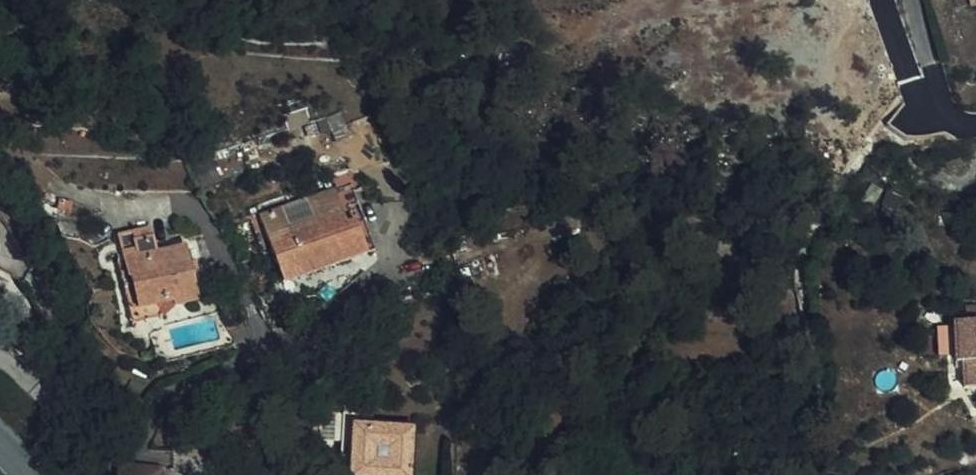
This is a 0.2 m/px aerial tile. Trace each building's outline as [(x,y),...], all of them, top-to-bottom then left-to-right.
[(366,251),(378,284),(385,281),(362,214),(347,219),(358,254),(366,251)] [(366,251),(358,254),(347,219),(268,245),(289,314),(378,284),(366,251)] [(135,244),(123,246),(128,271),(140,320),(161,316),(175,312),(176,316),(200,310),(186,249),(157,254),(155,247),(136,251),(135,244)] [(132,322),(140,320),(128,271),(120,271),(132,322)] [(968,314),(957,314),(957,355),(964,355),(965,379),(975,379),(975,301),(968,301),(968,314)] [(161,316),(140,320),(132,322),(135,335),(164,329),(161,316)] [(340,454),(349,454),(349,474),(411,474),(412,433),(369,432),(369,422),(341,421),(340,454)]
